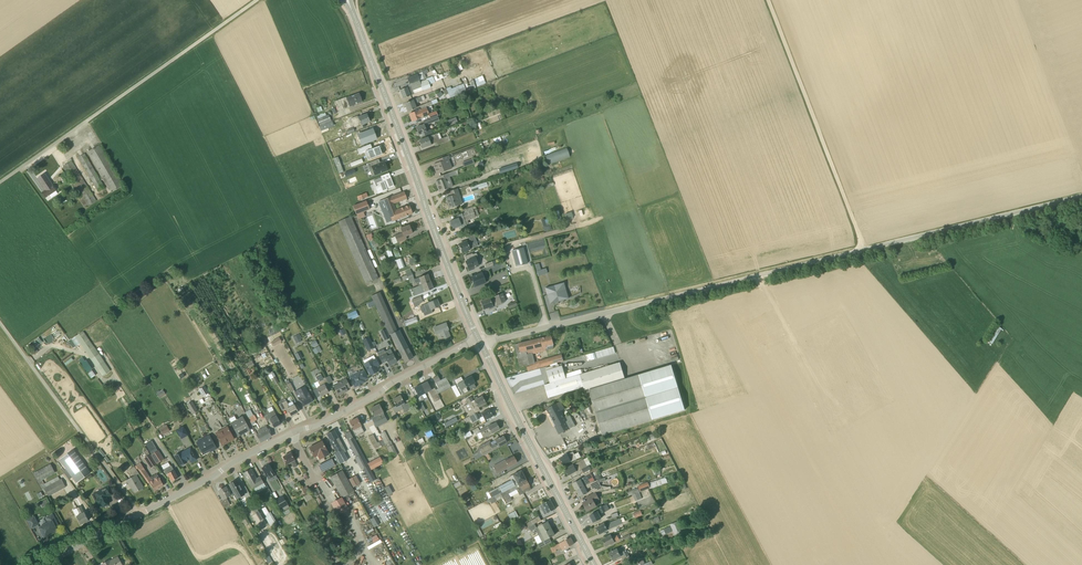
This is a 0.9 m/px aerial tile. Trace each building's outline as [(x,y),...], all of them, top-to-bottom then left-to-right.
[(467,64),(466,69),(476,72),(478,67),(467,64)] [(411,86),(413,90),(421,87),(423,91),(431,88),(429,84),(428,80),(420,82),(419,80),(420,80),(418,75),(407,78),(409,84),(410,84),(411,86)] [(474,78),(477,86),(486,83),(482,75),(474,78)] [(414,94),(413,90),(411,86),(407,87),(400,90),(403,98),(414,94)] [(348,107),(349,107),(354,105),(362,102),(359,93),(347,98),(346,97),(335,101),(338,110),(348,107)] [(408,111),(416,108),(414,104),(422,101),(420,97),(415,99),(416,100),(413,101),(405,104),(408,111)] [(427,111),(426,107),(421,109),(422,110),(409,114),(412,121),(427,116),(426,112),(427,111)] [(320,126),(326,123),(332,121),(329,114),(317,119),(320,126)] [(358,116),(351,118),(354,127),(362,124),(362,125),(364,124),(369,122),(367,114),(358,117),(358,116)] [(420,134),(421,137),(431,133),(430,130),(426,131),(424,124),(416,127),(418,131),(416,132),(417,135),(420,134)] [(372,130),(358,135),(361,144),(375,139),(372,130)] [(428,138),(420,141),(422,148),(436,143),(437,145),(450,141),(448,136),(442,139),(442,138),(439,140),(437,134),(428,137),(428,138)] [(370,144),(357,149),(359,154),(364,152),(367,160),(382,155),(378,146),(372,149),(370,144)] [(99,145),(88,152),(111,192),(123,186),(99,145)] [(84,154),(78,157),(98,191),(104,188),(84,154)] [(437,174),(449,169),(447,165),(448,164),(447,160),(450,159),(449,155),(439,159),(440,162),(433,165),(437,174)] [(342,167),(338,157),(334,158),(338,169),(342,167)] [(464,166),(474,162),(473,158),(462,162),(464,166)] [(378,160),(367,164),(370,171),(373,170),(375,175),(388,170),(384,161),(380,163),(378,160)] [(96,201),(71,161),(63,166),(78,190),(75,192),(85,208),(96,201)] [(516,163),(499,168),(500,173),(518,168),(516,163)] [(454,175),(453,171),(439,177),(440,180),(435,182),(439,191),(444,189),(444,190),(449,188),(445,179),(454,175)] [(44,174),(37,179),(45,190),(42,192),(46,197),(56,190),(44,174)] [(393,186),(390,178),(383,181),(381,178),(373,181),(377,190),(381,189),(382,192),(387,190),(387,189),(393,186)] [(487,182),(470,187),(472,192),(488,187),(487,182)] [(449,191),(450,195),(451,196),(446,198),(449,208),(458,205),(456,198),(460,196),(457,189),(449,191)] [(390,219),(400,215),(414,210),(411,203),(397,209),(395,202),(409,197),(407,191),(386,200),(383,201),(390,219)] [(359,201),(363,199),(368,197),(366,193),(357,197),(359,201)] [(366,201),(353,206),(356,214),(363,211),(369,209),(366,201)] [(464,220),(467,219),(467,220),(479,215),(475,206),(472,207),(463,209),(465,213),(462,214),(462,213),(457,215),(458,218),(450,221),(453,229),(461,226),(461,227),(466,225),(464,220)] [(564,214),(566,220),(573,217),(571,211),(564,214)] [(378,278),(351,217),(351,216),(338,222),(366,284),(378,278)] [(552,229),(549,217),(541,219),(544,231),(552,229)] [(395,236),(395,237),(391,238),(393,244),(397,243),(404,240),(403,237),(412,233),(409,226),(401,229),(402,233),(395,236)] [(467,235),(469,238),(470,241),(459,245),(462,252),(478,246),(473,233),(467,235)] [(527,264),(523,248),(512,250),(516,267),(527,264)] [(475,257),(477,256),(476,253),(473,254),(472,253),(465,256),(467,261),(465,261),(469,271),(474,269),(474,268),(478,266),(475,257)] [(401,258),(396,260),(399,269),(405,267),(401,258)] [(419,286),(430,281),(428,274),(414,279),(412,273),(402,277),(403,280),(407,279),(407,280),(409,280),(410,284),(415,282),(416,283),(418,282),(419,286)] [(475,286),(485,282),(482,273),(471,277),(475,286)] [(430,281),(419,286),(417,286),(419,290),(418,290),(420,294),(433,289),(430,281)] [(559,301),(559,300),(563,298),(563,300),(569,298),(567,294),(564,295),(563,290),(566,289),(565,287),(562,283),(545,288),(548,298),(549,297),(551,302),(552,303),(559,301)] [(395,332),(399,330),(381,292),(372,296),(389,335),(391,334),(395,332)] [(497,305),(505,302),(502,293),(494,296),(490,298),(481,301),(484,309),(489,307),(489,309),(493,307),(491,303),(496,301),(497,305)] [(415,307),(423,301),(421,296),(412,300),(415,307)] [(427,311),(440,306),(437,299),(425,304),(427,311)] [(359,316),(356,310),(350,313),(353,319),(359,316)] [(448,329),(446,323),(434,328),(436,334),(437,334),(440,343),(451,339),(449,333),(448,333),(447,330),(448,329)] [(993,343),(1002,327),(997,325),(988,341),(993,343)] [(384,341),(389,338),(385,329),(380,331),(384,341)] [(413,358),(408,348),(399,330),(395,332),(391,334),(405,362),(413,358)] [(111,371),(83,331),(75,336),(103,376),(111,371)] [(528,355),(547,350),(552,349),(554,347),(553,344),(554,344),(552,336),(518,344),(521,352),(527,351),(528,355)] [(279,337),(271,342),(274,347),(282,342),(279,337)] [(368,337),(363,340),(368,350),(374,348),(368,337)] [(528,371),(564,361),(562,354),(530,363),(528,355),(527,351),(521,352),(518,344),(515,345),(520,366),(525,365),(526,366),(527,366),(528,371)] [(614,347),(595,352),(597,359),(615,353),(614,347)] [(303,358),(300,352),(295,354),(298,360),(303,358)] [(382,363),(387,361),(389,366),(397,362),(393,354),(388,356),(386,353),(379,357),(382,363)] [(670,356),(672,361),(678,359),(676,353),(670,356)] [(92,370),(92,369),(83,356),(78,360),(90,378),(95,375),(92,370)] [(377,361),(376,361),(375,359),(372,360),(370,361),(368,358),(363,361),(368,370),(370,375),(372,374),(371,373),(376,371),(376,372),(378,371),(376,367),(379,365),(377,361)] [(252,360),(246,363),(249,368),(255,365),(252,360)] [(620,362),(566,379),(550,383),(545,385),(548,398),(583,387),(585,391),(589,390),(603,435),(685,409),(671,365),(625,379),(620,362)] [(546,370),(550,383),(566,379),(565,374),(562,366),(546,370)] [(353,375),(349,377),(355,387),(359,385),(359,386),(362,385),(362,384),(366,382),(365,380),(368,379),(364,370),(361,372),(360,371),(357,373),(357,372),(353,373),(353,375)] [(328,392),(325,386),(329,384),(326,377),(323,379),(320,373),(315,376),(320,387),(317,388),(321,396),(328,392)] [(476,387),(474,383),(475,383),(471,376),(455,385),(459,391),(461,395),(465,393),(476,387)] [(346,379),(333,385),(339,396),(348,391),(347,389),(350,387),(346,379)] [(421,385),(425,393),(429,391),(434,402),(440,399),(438,394),(435,390),(435,388),(431,389),(427,381),(421,385)] [(449,383),(435,390),(438,394),(451,387),(449,383)] [(421,395),(425,393),(421,385),(414,388),(418,396),(415,398),(422,412),(425,410),(420,400),(423,399),(421,395)] [(203,397),(209,393),(205,386),(199,390),(203,397)] [(305,387),(295,392),(298,399),(299,398),(303,406),(308,404),(307,403),(313,400),(309,393),(308,393),(305,387)] [(158,391),(155,393),(156,394),(160,399),(166,394),(162,389),(160,391),(159,390),(158,391)] [(392,399),(396,406),(392,408),(395,413),(403,409),(405,412),(411,409),(408,402),(405,404),(404,403),(400,395),(392,399)] [(467,412),(469,416),(477,412),(480,410),(478,407),(486,403),(482,396),(473,401),(471,397),(466,400),(470,407),(472,406),(473,408),(467,412)] [(286,408),(286,409),(290,416),(298,412),(294,405),(290,407),(286,400),(279,404),(282,410),(286,408)] [(198,411),(192,401),(187,404),(193,414),(198,411)] [(388,422),(384,414),(383,412),(379,404),(370,409),(374,416),(371,417),(374,423),(377,428),(388,422)] [(569,429),(566,421),(557,404),(548,408),(548,409),(547,409),(549,413),(550,412),(557,426),(556,426),(560,434),(569,429)] [(489,409),(478,415),(477,412),(469,416),(472,422),(480,418),(482,422),(493,416),(489,409)] [(274,410),(270,413),(264,416),(267,422),(270,420),(274,428),(281,424),(274,410)] [(242,417),(231,423),(238,436),(239,436),(238,435),(244,432),(245,433),(250,430),(242,417)] [(357,436),(364,432),(357,418),(350,422),(354,429),(352,430),(356,436),(357,435),(357,436)] [(480,431),(480,432),(478,433),(480,438),(483,437),(483,438),(499,429),(496,423),(492,425),(491,424),(480,431)] [(163,435),(170,431),(166,424),(159,428),(163,435)] [(177,430),(181,438),(187,435),(183,427),(177,430)] [(261,442),(271,436),(266,427),(258,431),(260,433),(257,435),(261,442)] [(234,439),(228,429),(222,432),(221,430),(216,433),(222,445),(234,439)] [(330,442),(336,453),(334,454),(340,464),(347,460),(342,450),(344,449),(340,441),(340,442),(338,438),(334,430),(327,434),(331,442),(330,442)] [(385,444),(390,441),(385,431),(380,434),(385,444)] [(371,471),(368,464),(351,434),(346,437),(366,473),(364,474),(367,479),(368,478),(371,483),(377,481),(371,471)] [(377,442),(373,434),(369,437),(373,445),(377,442)] [(198,445),(203,454),(212,449),(212,450),(216,448),(209,435),(204,438),(206,441),(198,445)] [(507,443),(503,436),(495,440),(497,443),(492,445),(490,441),(479,447),(484,456),(485,455),(488,454),(499,447),(507,443)] [(425,437),(417,441),(420,446),(425,443),(424,442),(427,441),(425,437)] [(385,444),(392,458),(398,454),(391,440),(390,441),(385,444)] [(152,454),(158,451),(156,448),(151,441),(149,442),(148,443),(145,444),(152,454)] [(320,454),(322,458),(329,454),(322,441),(309,448),(314,457),(320,454)] [(181,452),(175,456),(180,465),(182,464),(182,465),(183,466),(185,465),(185,464),(185,463),(186,462),(186,461),(190,459),(192,462),(196,459),(190,448),(181,453),(181,452)] [(90,473),(73,450),(60,460),(76,483),(90,473)] [(158,451),(152,454),(158,464),(164,460),(158,450),(158,451)] [(563,465),(571,461),(571,462),(581,457),(579,452),(575,455),(573,452),(568,455),(567,454),(563,456),(564,456),(560,458),(563,465)] [(294,468),(297,466),(294,460),(291,453),(283,457),(287,464),(291,462),(294,468)] [(149,455),(144,458),(151,468),(156,465),(149,455)] [(497,473),(517,463),(513,456),(508,458),(506,459),(493,466),(497,473)] [(380,457),(368,464),(371,471),(384,464),(380,457)] [(332,459),(319,464),(321,470),(335,466),(332,459)] [(577,472),(582,469),(584,473),(591,469),(589,465),(587,467),(583,459),(565,469),(567,472),(567,473),(568,475),(569,475),(577,471),(577,472)] [(261,468),(266,476),(270,474),(272,477),(276,475),(269,464),(268,464),(268,463),(265,465),(266,466),(261,468)] [(44,489),(48,496),(65,487),(61,479),(60,479),(58,477),(47,482),(45,478),(55,473),(50,464),(33,473),(43,489),(44,489)] [(150,477),(145,470),(142,465),(138,468),(141,473),(148,483),(149,482),(154,491),(154,490),(163,486),(163,485),(157,474),(150,477)] [(166,474),(167,474),(171,481),(178,478),(171,465),(163,469),(166,474)] [(129,469),(134,476),(127,480),(129,485),(131,485),(135,492),(143,487),(136,475),(139,473),(134,466),(129,469)] [(260,477),(256,479),(251,469),(243,473),(255,493),(266,487),(260,477)] [(353,489),(348,481),(342,470),(331,477),(341,496),(349,509),(353,506),(352,504),(352,503),(349,497),(355,494),(353,491),(354,491),(353,489)] [(489,492),(491,497),(526,479),(521,470),(513,475),(509,477),(511,481),(489,492)] [(357,476),(348,481),(353,489),(361,484),(357,476)] [(593,478),(589,480),(585,482),(583,478),(581,479),(573,483),(576,490),(590,483),(595,481),(593,478)] [(531,489),(526,479),(491,497),(489,499),(490,502),(491,503),(502,497),(506,503),(512,500),(508,494),(516,489),(520,495),(531,489)] [(244,495),(236,480),(229,484),(237,498),(244,495)] [(598,480),(595,481),(590,483),(576,490),(580,497),(588,493),(586,489),(589,488),(592,494),(595,492),(603,490),(598,480)] [(648,482),(638,486),(640,492),(650,488),(648,482)] [(99,499),(97,500),(100,506),(101,505),(102,507),(104,506),(105,507),(106,507),(107,507),(108,506),(108,504),(106,500),(108,499),(107,497),(112,494),(108,487),(100,491),(101,492),(97,494),(99,499)] [(224,508),(227,507),(230,505),(226,498),(230,495),(226,487),(218,491),(223,500),(220,502),(224,508)] [(599,499),(595,492),(592,494),(587,496),(589,500),(583,503),(587,511),(596,506),(594,502),(599,499)] [(639,492),(633,495),(636,501),(642,498),(639,492)] [(313,498),(310,493),(304,496),(307,501),(313,498)] [(283,495),(275,500),(282,511),(289,507),(283,495)] [(48,504),(46,499),(40,503),(42,507),(48,504)] [(261,521),(266,519),(255,500),(250,503),(261,521)] [(358,500),(352,504),(362,522),(368,519),(358,500)] [(541,509),(544,515),(555,509),(551,500),(535,508),(537,511),(541,509)] [(606,504),(603,506),(599,508),(600,510),(590,516),(592,519),(591,520),(592,522),(593,522),(601,518),(599,515),(609,510),(606,504)] [(84,512),(80,506),(77,508),(73,510),(80,524),(88,521),(84,512)] [(515,510),(507,514),(510,520),(518,516),(515,510)] [(57,531),(55,526),(58,525),(53,515),(47,518),(49,523),(40,528),(40,527),(39,528),(45,538),(57,531)] [(272,515),(266,518),(271,526),(276,523),(272,515)] [(34,517),(27,520),(31,528),(38,525),(34,517)] [(529,527),(535,524),(541,521),(539,517),(527,523),(529,527)] [(596,528),(600,534),(609,529),(623,523),(620,518),(608,523),(608,524),(606,525),(605,524),(596,528)] [(535,524),(529,527),(526,529),(528,533),(536,529),(539,535),(551,528),(548,522),(537,528),(535,524)] [(677,522),(670,524),(675,535),(682,532),(677,522)] [(670,526),(664,529),(666,534),(673,532),(670,526)] [(551,528),(539,535),(542,541),(550,538),(555,535),(551,528)] [(615,542),(619,539),(622,538),(620,534),(612,537),(611,535),(603,540),(606,546),(611,544),(615,542)] [(370,537),(372,543),(379,540),(376,535),(370,537)] [(571,537),(554,546),(551,548),(553,552),(556,551),(555,550),(561,547),(562,550),(574,544),(571,537)] [(617,549),(610,553),(613,560),(621,556),(624,554),(625,557),(629,555),(626,550),(622,552),(620,554),(617,549)]
